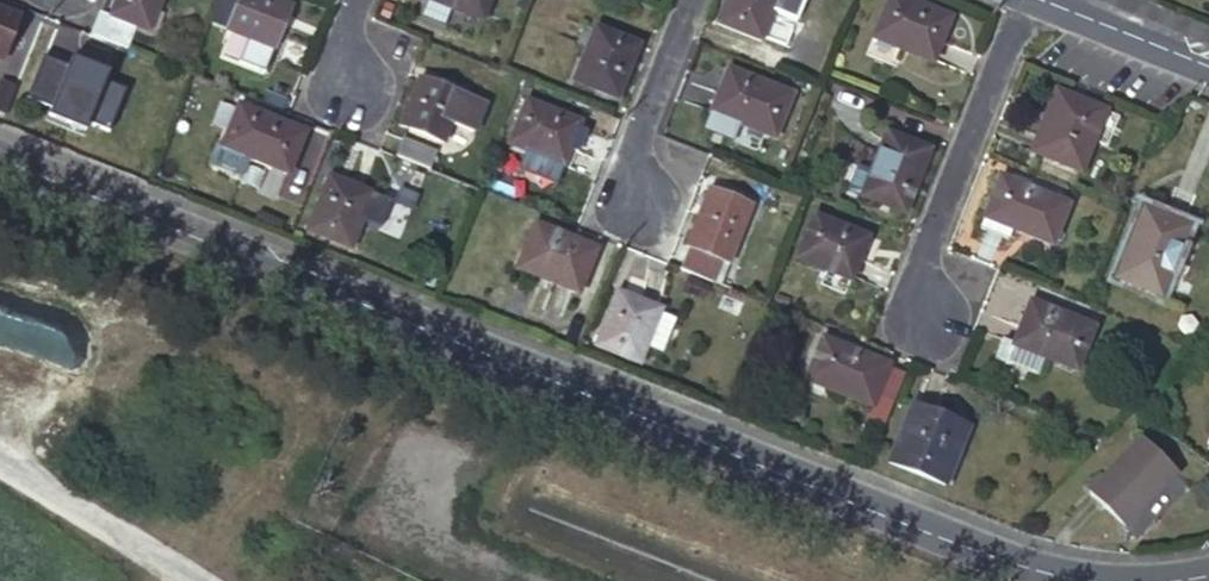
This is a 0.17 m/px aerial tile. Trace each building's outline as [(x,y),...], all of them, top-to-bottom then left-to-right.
[(90,33),(126,48),(136,25),(149,31),(161,0),(117,0),(111,15),(99,11),(90,33)] [(274,49),(292,6),(276,0),(239,0),(227,30),(274,49)] [(482,19),(490,0),(433,0),(482,19)] [(759,40),(776,0),(726,0),(716,22),(759,40)] [(934,61),(952,16),(911,0),(889,0),(873,37),(934,61)] [(3,58),(20,18),(0,10),(0,57),(3,58)] [(574,79),(617,97),(638,44),(596,26),(574,79)] [(26,98),(73,117),(90,75),(43,56),(26,98)] [(710,111),(744,124),(775,137),(792,93),(728,68),(710,111)] [(484,103),(420,77),(401,125),(443,142),(451,124),(473,132),(484,103)] [(1060,96),(1054,93),(1043,120),(1049,123),(1060,96)] [(1077,172),(1101,112),(1060,96),(1049,123),(1043,120),(1030,154),(1077,172)] [(527,101),(510,143),(563,165),(581,121),(527,101)] [(222,146),(289,174),(305,132),(239,105),(222,146)] [(736,143),(744,124),(710,111),(704,130),(736,143)] [(862,195),(906,212),(931,149),(887,132),(862,195)] [(403,137),(395,155),(430,168),(437,151),(403,137)] [(352,246),(361,223),(372,194),(329,176),(308,229),(352,246)] [(985,216),(1010,227),(1053,244),(1069,203),(1001,176),(985,216)] [(689,246),(680,267),(713,281),(722,259),(729,261),(752,204),(709,187),(686,244),(689,246)] [(372,194),(361,223),(378,230),(390,201),(372,194)] [(1117,277),(1162,295),(1188,227),(1144,210),(1117,277)] [(797,259),(851,280),(869,236),(815,214),(797,259)] [(1006,236),(1010,227),(985,216),(980,226),(1006,236)] [(548,275),(547,279),(579,292),(597,248),(536,223),(519,263),(548,275)] [(517,268),(547,279),(548,275),(519,263),(517,268)] [(639,362),(646,346),(659,313),(661,309),(617,291),(595,344),(639,362)] [(1014,344),(1041,355),(1078,369),(1095,325),(1031,301),(1015,342),(1014,344)] [(659,313),(646,346),(660,352),(674,319),(659,313)] [(883,429),(905,375),(888,368),(890,364),(823,337),(806,380),(873,406),(866,422),(883,429)] [(1033,374),(1041,355),(1014,344),(1015,342),(1000,337),(991,358),(1033,374)] [(889,461),(945,484),(969,427),(912,404),(889,461)] [(1089,490),(1126,525),(1177,473),(1140,438),(1089,490)]
